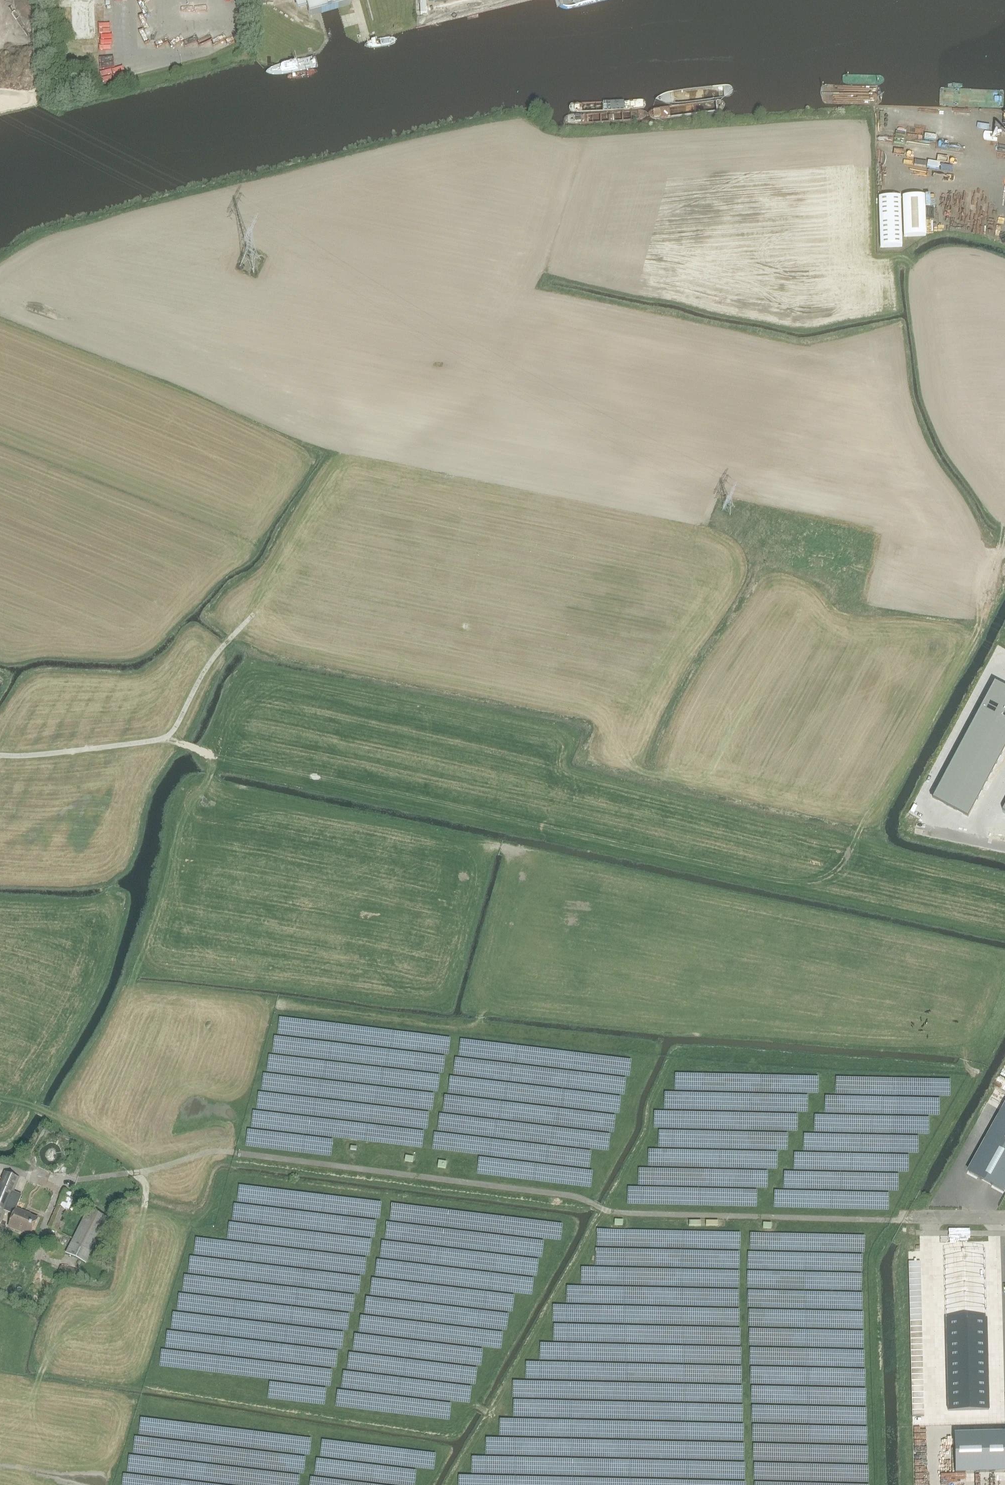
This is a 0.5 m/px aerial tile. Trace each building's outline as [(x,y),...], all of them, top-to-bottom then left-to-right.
[(75,37),(95,36),(94,4),(109,3),(109,0),(61,0),(61,5),(74,5),(75,37)] [(298,9),(307,6),(309,15),(350,4),(349,0),(296,0),(298,9)] [(925,195),(902,196),(903,236),(926,236),(925,195)] [(932,798),(968,817),(1004,747),(1004,689),(994,683),(932,798)] [(969,1173),(1004,1192),(1004,1189),(1004,1107),(969,1173)] [(0,1184),(0,1224),(5,1211),(13,1215),(8,1227),(22,1233),(23,1232),(31,1235),(38,1219),(25,1213),(25,1212),(16,1209),(21,1196),(13,1192),(19,1178),(5,1172),(0,1184)] [(65,1223),(59,1221),(71,1193),(64,1190),(48,1227),(61,1233),(65,1223)] [(84,1263),(89,1254),(107,1218),(89,1209),(71,1245),(66,1254),(84,1263)] [(985,1249),(944,1250),(948,1411),(989,1410),(985,1249)] [(920,1262),(908,1262),(912,1416),(924,1416),(920,1262)] [(955,1474),(1004,1473),(1004,1433),(954,1434),(955,1474)]
